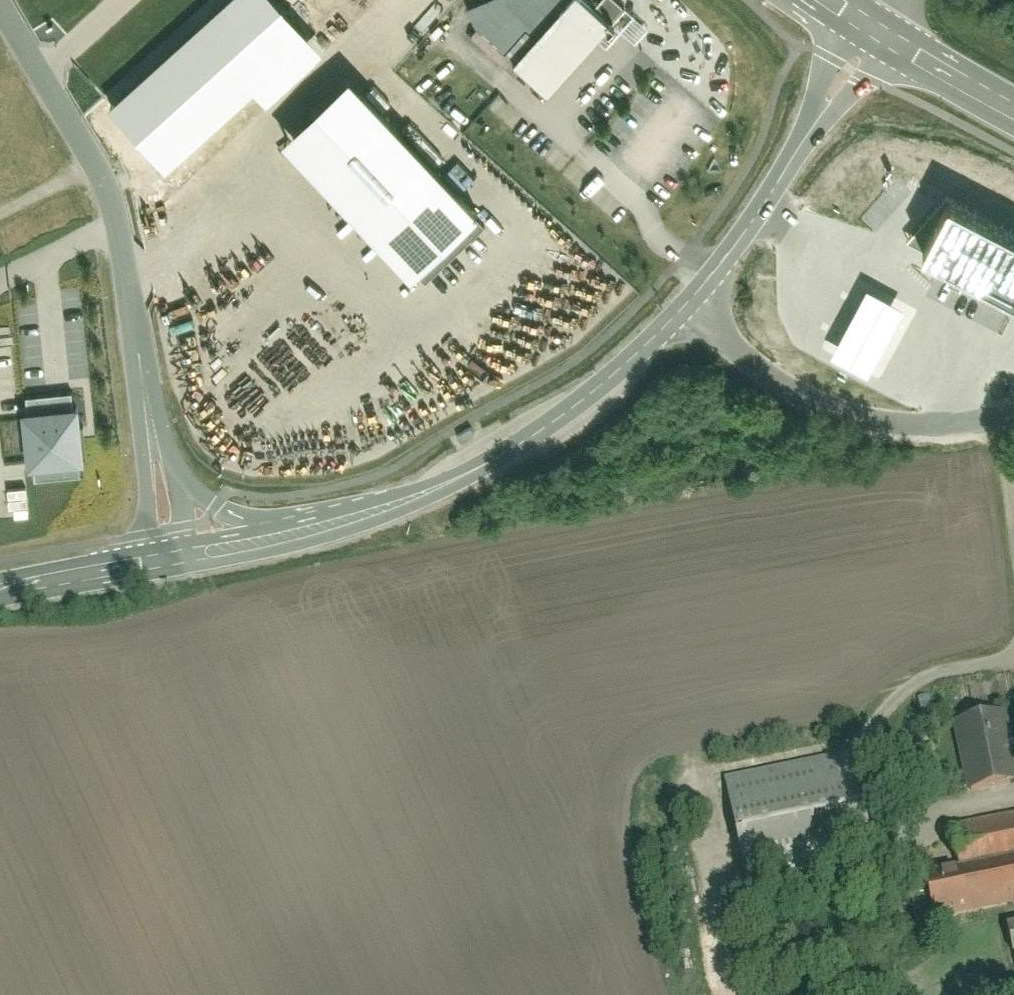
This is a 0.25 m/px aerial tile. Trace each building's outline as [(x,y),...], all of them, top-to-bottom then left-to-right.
[(111,105),(167,166),(310,36),(277,0),(226,0),(111,105)] [(597,0),(492,0),(467,12),(549,85),(613,14),(597,0)] [(490,211),(358,72),(290,137),(420,274),(424,270),(432,279),(491,224),(483,217),(490,211)] [(923,248),(950,197),(947,195),(907,240),(923,248)] [(950,197),(923,248),(956,265),(969,272),(1013,295),(1013,230),(950,197)] [(969,272),(956,265),(947,281),(961,288),(969,272)] [(850,319),(832,353),(868,372),(886,339),(904,306),(868,287),(850,319)] [(80,404),(78,390),(31,395),(33,409),(28,409),(34,466),(40,466),(42,479),(87,474),(86,461),(92,461),(86,404),(80,404)] [(471,426),(458,434),(462,441),(475,433),(471,426)] [(1013,780),(1013,762),(1008,716),(959,722),(967,786),(1013,780)] [(851,755),(721,781),(742,887),(872,862),(851,755)] [(948,819),(960,862),(1013,847),(1013,809),(1012,802),(948,819)] [(1013,908),(1013,869),(927,886),(935,924),(1013,908)] [(999,928),(1013,993),(1013,925),(999,928)]
